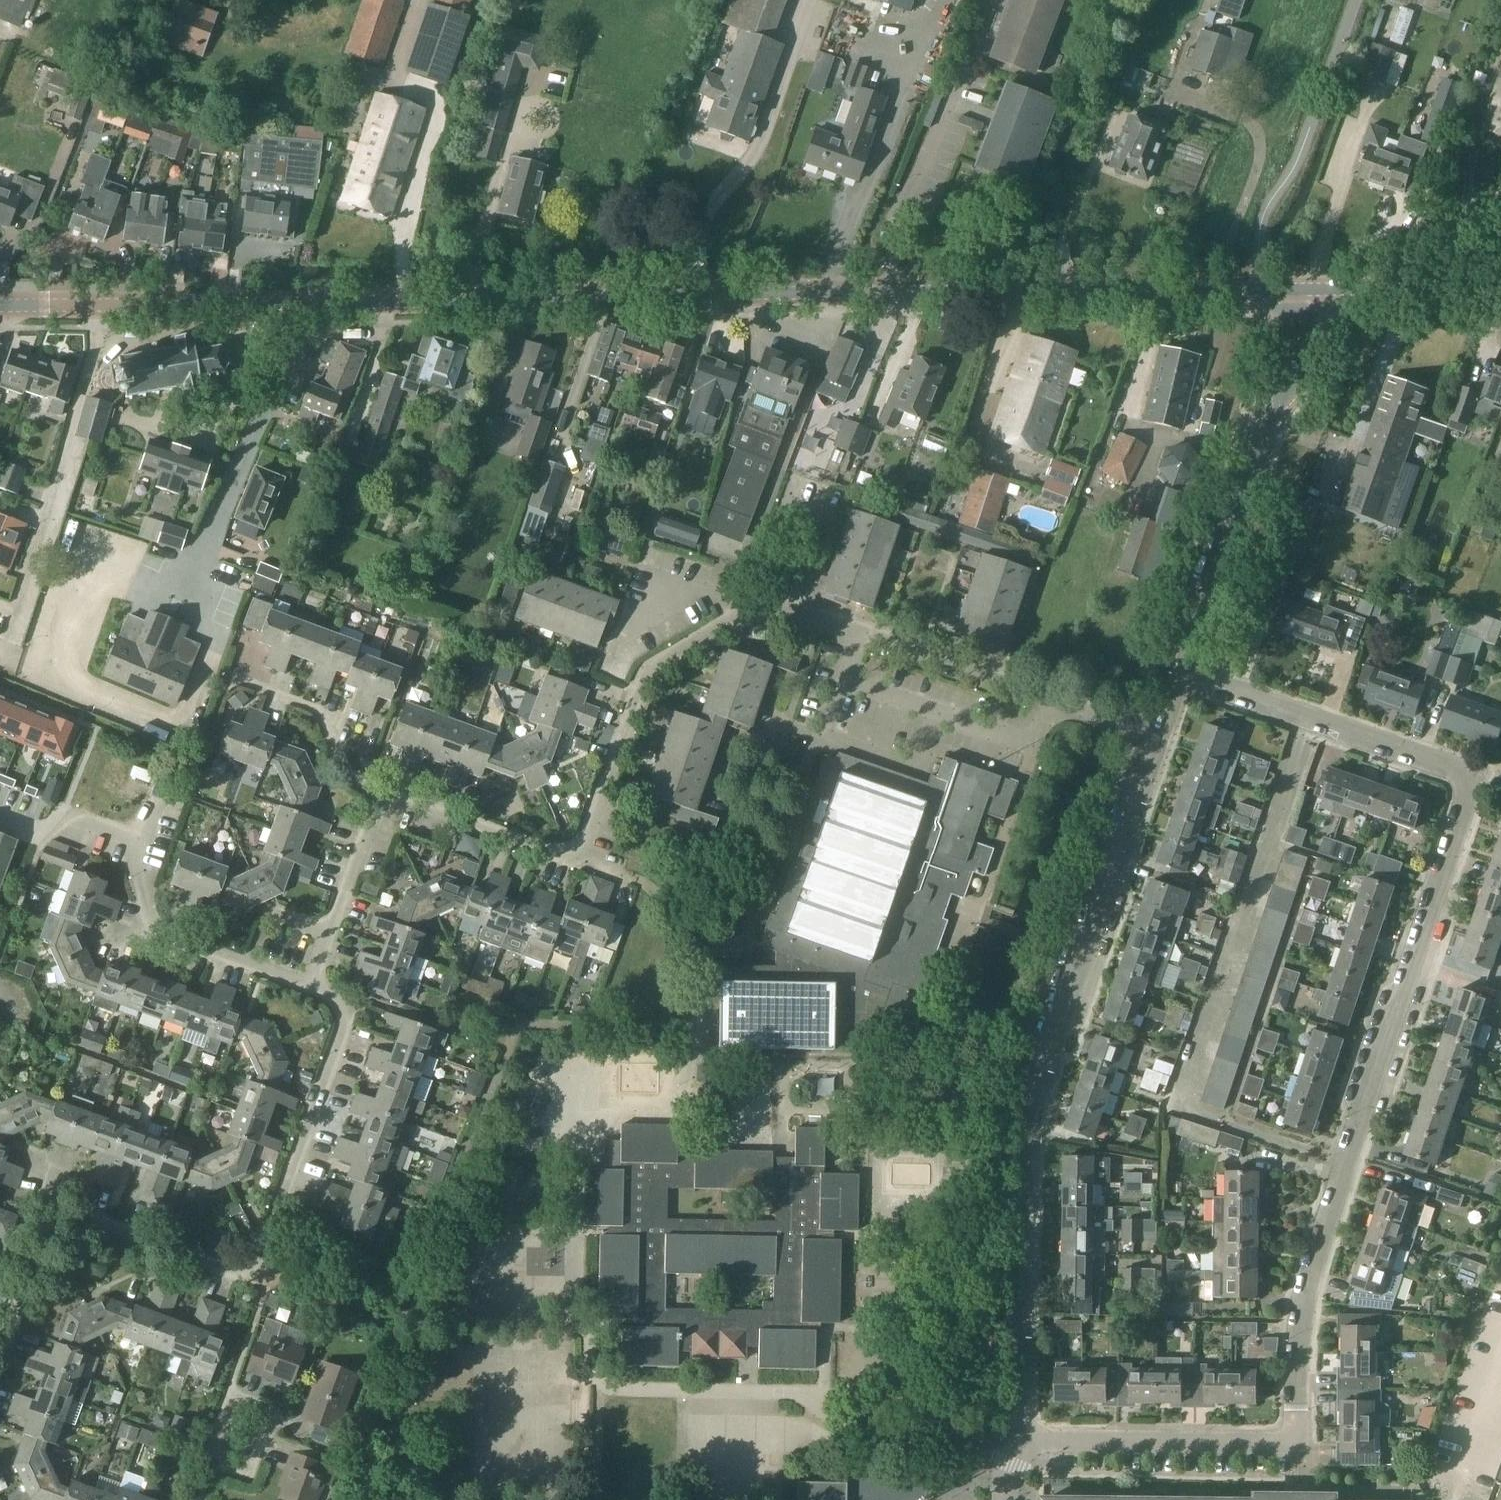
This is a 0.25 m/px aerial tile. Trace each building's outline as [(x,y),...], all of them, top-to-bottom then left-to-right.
[(32,0),(0,0),(0,20),(21,28),(32,0)] [(207,45),(218,13),(180,0),(177,0),(166,30),(207,45)] [(383,67),(405,2),(399,0),(362,0),(345,54),(383,67)] [(468,12),(472,0),(434,0),(434,1),(468,12)] [(716,100),(706,127),(748,142),(783,45),(771,41),(786,0),(732,0),(723,24),(740,30),(722,77),(709,72),(708,73),(707,73),(699,94),(716,100)] [(910,13),(914,0),(873,0),(910,13)] [(1064,0),(1001,0),(988,34),(996,37),(988,59),(1035,76),(1037,70),(1042,72),(1068,2),(1063,0),(1064,0)] [(1245,0),(1219,0),(1215,12),(1238,20),(1245,0)] [(471,17),(428,4),(406,72),(448,86),(471,17)] [(1376,42),(1386,10),(1382,9),(1371,40),(1376,42)] [(1225,39),(1202,31),(1190,67),(1236,82),(1251,35),(1228,27),(1225,39)] [(474,125),(466,154),(477,158),(494,162),(521,64),(538,69),(545,40),(499,28),(476,111),(472,124),(474,125)] [(1373,44),(1363,75),(1398,87),(1409,56),(1373,44)] [(816,129),(804,162),(857,181),(869,146),(886,97),(866,89),(874,70),(851,62),(843,84),(857,89),(840,137),(816,129)] [(66,97),(74,76),(55,69),(47,90),(66,97)] [(81,79),(67,116),(80,121),(94,84),(81,79)] [(1431,117),(1428,127),(1447,134),(1450,124),(1464,85),(1445,79),(1431,117)] [(1483,128),(1500,135),(1500,81),(1483,128)] [(1027,187),(1059,104),(1004,84),(995,109),(1001,112),(981,165),(1002,173),(1001,177),(1027,187)] [(346,150),(357,153),(341,202),(390,218),(426,109),(375,93),(359,144),(348,140),(346,150)] [(107,105),(103,119),(126,126),(130,113),(107,105)] [(131,113),(125,131),(149,139),(155,121),(131,113)] [(157,115),(155,121),(150,137),(173,145),(178,129),(180,122),(157,115)] [(961,115),(958,123),(970,128),(973,120),(961,115)] [(1110,168),(1129,175),(1130,174),(1146,180),(1166,129),(1130,115),(1110,168)] [(1386,186),(1398,153),(1401,142),(1387,137),(1389,131),(1372,125),(1365,145),(1370,147),(1359,177),(1386,186)] [(173,145),(168,158),(183,163),(193,134),(178,129),(173,145)] [(244,232),(284,238),(285,238),(293,239),(296,221),(288,220),(291,200),(289,199),(291,187),(317,191),(322,152),(321,152),(323,141),(247,135),(246,145),(245,145),(242,180),(254,182),(252,194),(249,194),(244,232)] [(1398,153),(1386,186),(1406,193),(1407,189),(1418,193),(1429,160),(1424,159),(1429,145),(1414,140),(1404,136),(1402,142),(1398,153)] [(219,139),(205,137),(200,154),(217,156),(218,149),(219,139)] [(218,149),(227,150),(227,152),(240,154),(242,141),(219,139),(218,149)] [(86,187),(70,228),(85,234),(105,181),(112,163),(92,156),(81,185),(86,187)] [(547,167),(513,158),(499,212),(533,221),(535,210),(537,210),(538,207),(536,207),(537,203),(543,205),(546,192),(540,190),(547,167)] [(13,214),(31,221),(45,187),(15,175),(10,189),(0,185),(0,224),(8,227),(13,214)] [(105,181),(85,234),(103,241),(113,215),(116,216),(126,190),(105,181)] [(130,208),(125,240),(143,243),(151,198),(155,198),(155,193),(138,191),(137,196),(134,195),(132,208),(130,208)] [(182,246),(182,248),(202,251),(209,204),(210,199),(195,196),(195,192),(183,191),(180,210),(187,211),(184,233),(180,233),(179,246),(182,246)] [(155,198),(151,198),(143,243),(163,246),(167,212),(166,212),(168,194),(156,192),(155,193),(155,198)] [(226,219),(228,205),(221,203),(221,206),(209,204),(202,251),(222,253),(227,219),(226,219)] [(627,330),(606,323),(588,375),(609,382),(613,370),(615,365),(627,330)] [(627,330),(615,365),(613,370),(621,373),(622,369),(633,373),(646,336),(627,330)] [(126,392),(128,399),(131,398),(132,400),(135,400),(134,398),(145,396),(145,398),(149,397),(149,395),(158,394),(159,396),(162,395),(162,393),(172,391),(173,393),(175,393),(175,391),(184,389),(185,398),(207,394),(204,377),(208,376),(208,378),(211,378),(211,376),(216,375),(216,377),(219,376),(219,374),(224,373),(224,375),(227,374),(226,373),(230,366),(232,366),(232,363),(230,363),(229,355),(231,353),(229,351),(227,352),(222,348),(223,346),(221,345),(220,348),(216,348),(215,346),(213,347),(213,348),(206,349),(206,348),(204,348),(204,349),(199,350),(196,334),(175,337),(176,347),(167,349),(167,348),(164,348),(164,349),(162,350),(161,343),(153,345),(154,351),(152,352),(152,350),(149,351),(150,352),(140,353),(137,353),(137,354),(126,356),(126,355),(123,355),(123,357),(120,358),(122,368),(110,370),(113,390),(120,389),(121,393),(126,392)] [(387,374),(357,462),(375,469),(402,390),(417,395),(422,380),(451,390),(450,395),(468,401),(474,385),(472,384),(475,376),(460,370),(466,351),(434,339),(424,336),(417,357),(412,356),(404,380),(387,374)] [(633,373),(643,376),(641,384),(650,387),(651,383),(666,343),(646,336),(633,373)] [(1043,455),(1078,354),(1026,336),(992,438),(1043,455)] [(838,338),(824,370),(822,377),(851,389),(867,350),(838,338)] [(330,339),(320,363),(330,367),(322,388),(341,396),(348,399),(366,352),(340,342),(340,343),(330,339)] [(535,345),(527,342),(507,400),(540,412),(553,374),(549,373),(556,352),(547,349),(545,345),(540,343),(535,345)] [(679,409),(686,389),(673,385),(677,374),(683,376),(687,363),(681,361),(685,350),(666,343),(651,383),(650,387),(646,398),(679,409)] [(729,445),(737,448),(722,488),(740,495),(788,357),(766,348),(758,370),(750,367),(745,383),(752,385),(729,445)] [(1182,428),(1199,358),(1161,348),(1144,419),(1182,428)] [(16,352),(11,350),(1,386),(23,393),(24,391),(23,391),(34,356),(16,350),(16,352)] [(1462,386),(1449,428),(1467,434),(1469,427),(1470,427),(1475,412),(1500,420),(1500,418),(1500,353),(1492,377),(1483,374),(1478,391),(1462,386)] [(45,396),(53,398),(49,411),(62,416),(66,402),(67,402),(76,370),(34,356),(23,391),(24,391),(23,393),(24,391),(44,398),(45,396)] [(905,385),(899,383),(882,421),(894,426),(900,410),(924,420),(946,368),(917,356),(905,385)] [(740,369),(704,357),(693,389),(696,390),(690,409),(718,419),(724,400),(729,402),(740,369)] [(759,503),(810,365),(788,357),(740,495),(759,503)] [(1404,463),(1414,434),(1443,444),(1449,428),(1420,418),(1429,391),(1390,377),(1343,509),(1399,529),(1420,469),(1404,463)] [(322,388),(311,384),(297,418),(310,423),(315,411),(339,421),(348,399),(341,396),(322,388)] [(107,406),(88,400),(78,436),(97,442),(104,417),(107,418),(110,410),(106,409),(107,406)] [(1202,421),(1200,432),(1213,435),(1216,425),(1221,403),(1207,400),(1202,421)] [(638,407),(629,404),(611,452),(622,456),(631,429),(632,429),(633,429),(631,428),(638,407)] [(631,428),(633,429),(632,429),(654,437),(661,416),(638,407),(631,428)] [(529,415),(515,455),(538,463),(552,423),(529,415)] [(849,452),(859,425),(844,419),(833,446),(849,452)] [(599,465),(611,429),(592,423),(580,459),(599,465)] [(859,425),(849,452),(861,457),(872,430),(859,425)] [(1130,484),(1149,446),(1121,433),(1103,471),(1130,484)] [(201,489),(210,461),(150,442),(141,470),(162,477),(159,488),(176,493),(180,482),(201,489)] [(1165,452),(1157,472),(1170,489),(1192,484),(1195,463),(1182,447),(1165,452)] [(292,461),(321,472),(326,460),(297,448),(292,461)] [(544,459),(528,507),(532,508),(547,514),(550,515),(566,467),(544,459)] [(0,467),(0,489),(18,496),(27,470),(2,461),(0,467)] [(1079,471),(1056,462),(1050,475),(1074,484),(1079,471)] [(257,467),(237,517),(263,527),(283,478),(257,467)] [(992,533),(1009,479),(977,469),(959,523),(992,533)] [(1039,498),(1065,508),(1073,486),(1047,476),(1039,498)] [(722,488),(715,506),(705,530),(743,545),(759,503),(740,495),(722,488)] [(1157,523),(1137,516),(1118,571),(1157,584),(1176,529),(1188,496),(1170,489),(1157,523)] [(1031,565),(1035,553),(902,508),(898,519),(1031,565)] [(844,606),(846,600),(871,609),(898,526),(851,510),(822,598),(844,606)] [(664,513),(656,535),(697,548),(705,526),(664,513)] [(9,570),(27,524),(0,514),(0,566),(9,570)] [(165,523),(159,542),(182,550),(188,531),(165,523)] [(628,537),(601,529),(596,544),(623,553),(628,537)] [(955,637),(979,645),(977,650),(1001,658),(1030,570),(982,554),(955,637)] [(261,563),(257,574),(277,582),(279,583),(283,572),(261,563)] [(501,635),(526,568),(514,564),(489,630),(501,635)] [(735,569),(731,578),(740,581),(744,572),(735,569)] [(619,602),(532,570),(514,618),(597,648),(606,623),(611,625),(619,602)] [(257,574),(252,586),(272,594),(277,582),(257,574)] [(1261,609),(1276,614),(1272,628),(1275,629),(1274,634),(1286,638),(1287,633),(1315,643),(1325,614),(1282,599),(1288,580),(1273,574),(1261,609)] [(260,642),(272,646),(265,665),(275,669),(294,619),(272,611),(274,606),(272,605),(273,604),(260,599),(259,600),(256,599),(246,626),(264,632),(260,642)] [(1327,607),(1325,614),(1315,643),(1342,652),(1343,648),(1353,652),(1365,620),(1327,607)] [(1462,632),(1488,642),(1496,619),(1471,610),(1462,632)] [(152,613),(148,623),(130,616),(119,640),(104,675),(177,705),(191,670),(201,646),(183,638),(188,628),(175,623),(178,615),(167,611),(164,618),(152,613)] [(317,627),(294,619),(275,669),(285,673),(292,654),(305,659),(317,627)] [(321,685),(316,697),(326,700),(330,689),(337,671),(349,675),(358,653),(365,634),(343,626),(339,635),(321,685)] [(305,659),(318,663),(311,682),(321,685),(339,635),(317,627),(305,659)] [(1424,660),(1430,662),(1426,674),(1445,681),(1453,657),(1452,657),(1458,639),(1449,635),(1442,654),(1428,649),(1424,660)] [(652,797),(651,799),(648,807),(715,830),(719,819),(695,811),(724,725),(748,733),(771,665),(795,673),(799,661),(749,645),(746,656),(725,649),(701,721),(676,712),(648,796),(652,797)] [(345,684),(358,689),(351,708),(361,711),(380,661),(358,653),(349,675),(345,684)] [(1445,681),(1465,687),(1473,664),(1453,657),(1445,681)] [(403,670),(380,661),(361,711),(371,715),(378,696),(392,701),(403,670)] [(1358,684),(1369,688),(1365,699),(1414,716),(1425,685),(1364,665),(1358,684)] [(588,689),(548,674),(539,697),(597,719),(600,708),(584,702),(588,689)] [(11,701),(0,696),(0,727),(11,701)] [(1452,696),(1442,726),(1496,744),(1500,732),(1500,713),(1452,696)] [(531,720),(540,723),(561,731),(572,735),(577,722),(593,728),(597,719),(539,697),(531,720)] [(0,727),(0,734),(20,742),(33,710),(11,701),(0,727)] [(391,744),(405,749),(398,765),(408,769),(430,711),(407,702),(391,744)] [(221,745),(219,752),(230,757),(228,763),(238,766),(240,760),(241,761),(260,711),(250,707),(243,726),(230,721),(221,745)] [(33,710),(20,742),(41,751),(54,718),(33,710)] [(270,715),(260,711),(241,761),(264,769),(267,762),(275,741),(276,738),(263,734),(270,715)] [(452,719),(430,711),(408,769),(417,772),(423,756),(437,761),(452,719)] [(1270,769),(1272,762),(1230,748),(1240,720),(1222,714),(1218,726),(1207,722),(1199,745),(1228,755),(1227,757),(1238,761),(1253,766),(1254,764),(1270,769)] [(54,718),(41,751),(64,760),(77,728),(54,718)] [(437,761),(449,765),(443,782),(453,786),(475,728),(452,719),(437,761)] [(540,723),(537,731),(520,740),(541,786),(550,781),(542,765),(551,761),(561,731),(540,723)] [(498,736),(475,728),(453,786),(462,789),(469,772),(482,777),(486,767),(494,745),(498,736)] [(486,767),(516,778),(524,774),(532,790),(541,786),(520,740),(502,748),(494,745),(486,767)] [(275,741),(267,762),(275,765),(283,783),(313,770),(305,752),(275,741)] [(1227,757),(1228,755),(1199,745),(1191,768),(1220,778),(1231,782),(1238,761),(1227,757)] [(944,757),(938,775),(932,773),(929,783),(840,752),(837,759),(826,755),(813,792),(817,793),(775,915),(771,913),(763,938),(770,941),(768,948),(776,951),(776,966),(721,965),(720,1048),(833,1050),(834,1024),(871,1025),(876,1011),(916,1026),(927,995),(924,994),(950,920),(944,918),(948,907),(946,906),(951,893),(965,898),(975,872),(985,875),(994,849),(973,842),(983,813),(1004,820),(1017,783),(944,757)] [(1253,766),(1249,776),(1265,782),(1270,769),(1254,764),(1253,766)] [(1327,768),(1318,793),(1324,796),(1338,801),(1334,812),(1343,815),(1356,775),(1334,767),(1333,770),(1327,768)] [(1183,790),(1212,800),(1220,778),(1191,768),(1183,790)] [(283,783),(291,800),(287,808),(310,817),(321,788),(313,770),(283,783)] [(1356,775),(1343,815),(1342,816),(1353,820),(1357,808),(1369,812),(1379,783),(1356,775)] [(5,776),(2,784),(13,788),(16,781),(5,776)] [(1392,820),(1402,792),(1379,783),(1369,812),(1392,820)] [(27,785),(24,793),(35,797),(38,790),(27,785)] [(1183,790),(1175,813),(1204,823),(1216,827),(1223,804),(1212,800),(1183,790)] [(1425,800),(1402,792),(1392,820),(1415,828),(1423,830),(1431,806),(1424,803),(1425,800)] [(1257,806),(1241,801),(1238,809),(1254,815),(1257,806)] [(331,825),(310,817),(287,808),(281,806),(272,829),(304,841),(309,828),(327,835),(331,825)] [(1235,819),(1251,824),(1254,815),(1238,809),(1235,819)] [(1168,836),(1196,846),(1204,823),(1175,813),(1168,836)] [(264,851),(270,854),(293,863),(314,870),(317,860),(299,853),(304,841),(272,829),(264,851)] [(17,841),(0,835),(0,887),(17,841)] [(1192,859),(1218,868),(1219,867),(1241,875),(1245,865),(1237,862),(1238,861),(1222,855),(1221,856),(1195,848),(1196,846),(1168,836),(1160,859),(1188,869),(1192,859)] [(1325,836),(1319,853),(1328,856),(1334,839),(1325,836)] [(1352,864),(1358,848),(1334,839),(1328,856),(1352,864)] [(1222,855),(1238,861),(1240,853),(1225,847),(1222,855)] [(46,848),(42,859),(72,870),(76,858),(46,848)] [(1309,857),(1286,849),(1282,860),(1305,868),(1309,857)] [(171,882),(183,887),(176,906),(186,910),(205,860),(182,851),(171,882)] [(1366,870),(1397,880),(1403,864),(1371,853),(1366,870)] [(270,854),(267,863),(249,872),(263,900),(282,892),(293,863),(270,854)] [(228,868),(205,860),(186,910),(197,914),(204,895),(216,900),(217,898),(224,877),(228,868)] [(1305,868),(1282,860),(1279,872),(1301,880),(1305,868)] [(1500,890),(1500,864),(1494,861),(1486,885),(1500,890)] [(107,882),(76,871),(68,894),(118,912),(121,901),(102,894),(107,882)] [(464,910),(464,909),(461,917),(484,926),(501,875),(491,871),(484,890),(472,886),(472,888),(472,889),(464,910)] [(232,880),(224,877),(217,898),(246,908),(263,900),(249,872),(232,880)] [(1301,880),(1279,872),(1275,883),(1297,891),(1301,880)] [(441,877),(424,885),(437,915),(455,906),(464,909),(464,910),(472,889),(472,888),(459,884),(461,880),(446,874),(445,879),(441,877)] [(501,875),(484,926),(478,940),(500,948),(517,902),(505,897),(512,879),(501,875)] [(563,919),(552,947),(574,955),(574,956),(602,880),(591,876),(580,904),(570,900),(563,919)] [(1397,886),(1367,876),(1359,899),(1389,909),(1397,886)] [(1182,887),(1153,877),(1145,900),(1185,915),(1193,892),(1181,889),(1182,887)] [(1313,883),(1329,889),(1332,882),(1315,877),(1313,883)] [(574,956),(574,955),(567,975),(579,979),(585,960),(584,959),(590,943),(604,948),(615,917),(603,912),(614,884),(602,880),(574,956)] [(1297,891),(1275,883),(1271,894),(1293,902),(1297,891)] [(1329,889),(1313,883),(1309,896),(1325,901),(1329,889)] [(406,893),(395,923),(395,924),(417,932),(420,923),(437,915),(424,885),(406,893)] [(1500,916),(1500,890),(1486,885),(1478,908),(1500,916)] [(529,907),(517,902),(500,948),(523,956),(547,892),(536,888),(529,907)] [(68,894),(58,890),(54,893),(48,910),(49,913),(60,916),(61,917),(82,924),(82,925),(90,928),(95,915),(114,922),(118,912),(68,894)] [(557,896),(547,892),(523,956),(546,964),(552,947),(563,919),(550,914),(557,896)] [(1267,906),(1290,913),(1293,902),(1271,894),(1267,906)] [(1351,922),(1381,932),(1389,909),(1359,899),(1351,922)] [(1177,937),(1185,915),(1145,900),(1137,924),(1177,937)] [(1290,913),(1267,906),(1263,917),(1286,925),(1290,913)] [(1478,908),(1469,932),(1500,943),(1500,916),(1478,908)] [(1218,917),(1202,911),(1199,919),(1215,925),(1218,917)] [(40,938),(52,942),(50,947),(58,965),(87,952),(79,934),(82,925),(82,924),(61,917),(60,916),(49,913),(40,938)] [(370,926),(390,933),(385,945),(416,957),(416,956),(425,934),(417,932),(395,924),(395,923),(374,916),(370,926)] [(1286,925),(1263,917),(1259,929),(1282,937),(1286,925)] [(1195,929),(1211,935),(1215,925),(1199,919),(1195,929)] [(1298,929),(1315,935),(1317,928),(1300,922),(1298,929)] [(1344,944),(1374,955),(1381,932),(1351,922),(1344,944)] [(1170,960),(1177,937),(1137,924),(1129,946),(1170,960)] [(1282,937),(1259,929),(1255,941),(1278,949),(1282,937)] [(1315,935),(1298,929),(1293,942),(1310,947),(1315,935)] [(1469,932),(1461,956),(1494,967),(1500,945),(1500,943),(1469,932)] [(1278,949),(1255,941),(1252,952),(1274,960),(1278,949)] [(1336,967),(1366,977),(1374,955),(1344,944),(1336,967)] [(381,958),(361,950),(358,960),(420,984),(429,961),(416,956),(416,957),(385,945),(381,958)] [(1121,969),(1150,979),(1149,982),(1161,986),(1170,960),(1129,946),(1121,969)] [(58,965),(67,983),(96,993),(97,993),(104,972),(96,969),(87,952),(58,965)] [(1274,960),(1252,952),(1248,964),(1270,971),(1274,960)] [(1207,976),(1210,968),(1201,965),(1202,963),(1186,958),(1182,967),(1199,973),(1207,976)] [(354,971),(373,978),(368,991),(399,1002),(403,993),(416,998),(420,984),(358,960),(354,971)] [(97,993),(96,993),(95,995),(118,1003),(131,967),(121,963),(119,968),(107,963),(104,972),(97,993)] [(1270,971),(1248,964),(1244,975),(1266,983),(1270,971)] [(141,970),(131,967),(118,1003),(140,1011),(152,979),(139,975),(141,970)] [(1195,982),(1199,973),(1182,967),(1179,977),(1195,982)] [(1336,967),(1328,990),(1358,1001),(1366,977),(1336,967)] [(1285,968),(1282,978),(1298,983),(1302,973),(1285,968)] [(1150,979),(1121,969),(1113,991),(1142,1002),(1149,982),(1150,979)] [(498,1002),(506,980),(490,974),(487,985),(483,996),(498,1002)] [(1266,983),(1244,975),(1240,987),(1262,994),(1266,983)] [(483,996),(487,985),(466,978),(462,989),(483,996)] [(1282,978),(1279,987),(1295,993),(1298,983),(1282,978)] [(165,984),(152,979),(140,1011),(163,1020),(176,983),(166,980),(165,984)] [(209,1001),(197,996),(185,1028),(208,1036),(226,986),(216,982),(209,1001)] [(186,987),(176,983),(163,1020),(185,1028),(197,996),(184,992),(186,987)] [(208,1036),(203,1050),(216,1055),(221,1041),(231,1044),(234,1035),(233,1035),(241,1013),(242,1013),(229,1008),(236,989),(226,986),(208,1036)] [(1484,1021),(1494,1024),(1500,1005),(1500,1004),(1495,1003),(1496,1001),(1492,999),(1493,997),(1461,986),(1453,1010),(1484,1021)] [(1262,994),(1240,987),(1236,997),(1259,1005),(1262,994)] [(1314,998),(1325,1001),(1320,1014),(1350,1024),(1358,1001),(1328,990),(1318,987),(1314,998)] [(1134,1025),(1138,1014),(1188,1031),(1191,1022),(1182,1019),(1183,1016),(1168,1011),(1167,1012),(1141,1004),(1142,1002),(1113,991),(1105,1015),(1134,1025)] [(533,999),(518,994),(515,1004),(530,1009),(533,999)] [(1259,1005),(1236,997),(1233,1009),(1255,1016),(1259,1005)] [(1186,1008),(1171,1002),(1168,1011),(1183,1016),(1186,1008)] [(1255,1016),(1233,1009),(1229,1021),(1251,1028),(1255,1016)] [(1453,1010),(1445,1034),(1476,1044),(1486,1048),(1494,1024),(1484,1021),(1453,1010)] [(383,1021),(401,1028),(396,1041),(428,1053),(432,1041),(443,1046),(447,1034),(386,1012),(383,1021)] [(233,1035),(234,1035),(241,1038),(250,1057),(280,1044),(271,1025),(242,1013),(241,1013),(233,1035)] [(1251,1028),(1229,1021),(1225,1032),(1247,1040),(1251,1028)] [(83,1029),(78,1044),(77,1046),(100,1054),(106,1037),(83,1029)] [(1261,1038),(1278,1043),(1281,1034),(1264,1029),(1261,1038)] [(1307,1053),(1338,1063),(1345,1040),(1315,1029),(1307,1053)] [(1247,1040),(1225,1032),(1221,1043),(1243,1051),(1247,1040)] [(1127,1044),(1099,1034),(1091,1057),(1119,1067),(1127,1044)] [(1437,1057),(1469,1068),(1476,1044),(1445,1034),(1437,1057)] [(1278,1043),(1261,1038),(1258,1048),(1275,1054),(1278,1043)] [(391,1053),(373,1047),(370,1057),(419,1075),(428,1053),(396,1041),(391,1053)] [(1243,1051),(1221,1043),(1217,1055),(1239,1063),(1243,1051)] [(257,1073),(254,1082),(254,1083),(276,1091),(276,1090),(287,1061),(280,1044),(250,1057),(257,1073)] [(112,1046),(108,1055),(122,1060),(126,1051),(112,1046)] [(58,1049),(55,1057),(68,1062),(71,1053),(58,1049)] [(138,1066),(141,1056),(126,1051),(122,1060),(138,1066)] [(1300,1076),(1330,1086),(1338,1063),(1307,1053),(1300,1076)] [(82,1054),(78,1064),(94,1070),(98,1060),(82,1054)] [(1239,1063),(1217,1055),(1213,1067),(1235,1074),(1239,1063)] [(366,1068),(384,1074),(380,1086),(411,1098),(419,1075),(370,1057),(366,1068)] [(1083,1080),(1111,1090),(1119,1067),(1091,1057),(1083,1080)] [(1430,1081),(1461,1091),(1469,1068),(1437,1057),(1430,1081)] [(108,1075),(112,1065),(98,1060),(94,1070),(108,1075)] [(167,1077),(171,1067),(156,1062),(153,1072),(167,1077)] [(189,1085),(195,1070),(175,1063),(170,1078),(189,1085)] [(1144,1076),(1160,1082),(1160,1084),(1168,1087),(1172,1077),(1163,1074),(1163,1072),(1147,1067),(1144,1076)] [(1235,1074),(1213,1067),(1210,1077),(1232,1085),(1235,1074)] [(1246,1084),(1263,1089),(1266,1080),(1249,1074),(1246,1084)] [(1160,1082),(1144,1076),(1141,1086),(1157,1091),(1160,1084),(1160,1082)] [(1330,1086),(1300,1076),(1292,1099),(1322,1109),(1330,1086)] [(1232,1085),(1210,1077),(1206,1089),(1228,1096),(1232,1085)] [(254,1082),(247,1079),(238,1103),(271,1115),(276,1102),(294,1108),(298,1098),(276,1090),(276,1091),(254,1083),(254,1082)] [(469,1080),(464,1092),(476,1096),(481,1085),(469,1080)] [(1075,1102),(1104,1112),(1111,1090),(1083,1080),(1075,1102)] [(1461,1091),(1430,1081),(1421,1105),(1453,1115),(1461,1091)] [(1263,1089),(1246,1084),(1242,1094),(1259,1100),(1263,1089)] [(375,1098),(357,1092),(354,1102),(403,1120),(407,1109),(422,1115),(426,1104),(411,1098),(380,1086),(375,1098)] [(1202,1100),(1224,1108),(1228,1096),(1206,1089),(1202,1100)] [(56,1103),(27,1092),(8,1100),(22,1130),(40,1121),(48,1124),(49,1124),(57,1103),(56,1103)] [(45,1133),(58,1137),(57,1142),(67,1146),(84,1099),(73,1095),(70,1105),(57,1101),(56,1103),(57,1103),(49,1124),(48,1124),(45,1133)] [(1289,1108),(1284,1122),(1315,1132),(1322,1109),(1292,1099),(1288,1098),(1285,1107),(1289,1108)] [(94,1103),(84,1099),(67,1146),(76,1149),(78,1144),(90,1149),(102,1117),(91,1113),(94,1103)] [(2,1147),(2,1146),(5,1138),(22,1130),(8,1100),(1,1104),(0,1101),(0,1146),(2,1147)] [(1258,1107),(1239,1101),(1235,1112),(1255,1119),(1258,1107)] [(350,1111),(368,1118),(363,1131),(394,1143),(403,1120),(354,1102),(350,1111)] [(1067,1125),(1095,1135),(1104,1112),(1075,1102),(1067,1125)] [(236,1110),(268,1122),(270,1119),(271,1115),(238,1103),(237,1107),(236,1110)] [(1413,1129),(1445,1139),(1453,1115),(1421,1105),(1413,1129)] [(90,1149),(102,1153),(91,1181),(103,1185),(130,1110),(121,1107),(115,1122),(102,1117),(90,1149)] [(140,1114),(130,1110),(103,1185),(114,1189),(124,1161),(135,1165),(147,1133),(135,1129),(140,1114)] [(235,1136),(257,1144),(278,1151),(282,1141),(264,1134),(268,1122),(236,1110),(228,1133),(235,1136)] [(1145,1129),(1148,1119),(1132,1114),(1128,1123),(1145,1129)] [(1178,1135),(1217,1147),(1218,1144),(1242,1152),(1246,1139),(1184,1119),(1178,1135)] [(1128,1123),(1125,1133),(1141,1138),(1145,1129),(1128,1123)] [(622,1365),(678,1366),(679,1350),(691,1350),(691,1357),(747,1358),(748,1341),(760,1341),(759,1367),(815,1368),(816,1322),(840,1322),(842,1239),(828,1239),(828,1230),(858,1230),(858,1202),(795,1202),(795,1174),(779,1173),(779,1165),(773,1165),(773,1157),(773,1152),(714,1151),(695,1151),(695,1156),(677,1156),(678,1126),(622,1125),(622,1141),(621,1170),(604,1169),(585,1169),(585,1224),(614,1225),(614,1235),(601,1235),(599,1318),(623,1318),(622,1365)] [(135,1165),(147,1170),(137,1197),(147,1201),(169,1142),(170,1142),(175,1130),(163,1126),(159,1138),(147,1133),(135,1165)] [(779,1173),(795,1174),(795,1202),(858,1202),(859,1175),(824,1174),(825,1128),(796,1127),(796,1158),(773,1157),(773,1165),(779,1165),(779,1173)] [(1405,1153),(1436,1163),(1445,1139),(1413,1129),(1405,1153)] [(337,1147),(386,1165),(386,1166),(400,1171),(409,1148),(394,1144),(394,1143),(363,1131),(359,1143),(341,1137),(337,1147)] [(235,1136),(231,1145),(215,1153),(228,1182),(246,1174),(257,1144),(235,1136)] [(605,1141),(604,1169),(621,1170),(622,1141),(605,1141)] [(192,1150),(170,1142),(169,1142),(147,1201),(158,1205),(169,1177),(180,1182),(182,1179),(181,1179),(189,1158),(192,1150)] [(20,1178),(24,1168),(6,1161),(10,1149),(2,1146),(2,1147),(0,1146),(0,1171),(20,1178)] [(357,1180),(378,1188),(386,1165),(337,1147),(333,1157),(351,1164),(347,1176),(357,1180)] [(189,1158),(181,1179),(182,1179),(211,1190),(228,1182),(215,1153),(197,1161),(189,1158)] [(1066,1156),(1066,1180),(1095,1181),(1111,1181),(1111,1156),(1096,1156),(1066,1156)] [(1260,1169),(1228,1169),(1227,1194),(1260,1195),(1260,1169)] [(16,1189),(20,1178),(0,1171),(0,1183),(16,1189)] [(431,1172),(428,1181),(438,1184),(441,1185),(444,1177),(431,1172)] [(1488,1180),(1484,1192),(1500,1198),(1500,1174),(1496,1172),(1492,1182),(1488,1180)] [(1126,1183),(1143,1183),(1143,1173),(1126,1173),(1126,1183)] [(352,1191),(324,1181),(320,1193),(396,1220),(399,1211),(382,1204),(387,1191),(378,1188),(357,1180),(352,1191)] [(1061,1193),(1061,1204),(1065,1204),(1065,1205),(1095,1205),(1095,1181),(1066,1180),(1065,1193),(1061,1193)] [(1384,1186),(1376,1211),(1391,1216),(1420,1226),(1431,1193),(1390,1180),(1387,1187),(1384,1186)] [(1143,1183),(1126,1183),(1126,1193),(1143,1193),(1143,1183)] [(1441,1187),(1437,1200),(1461,1208),(1465,1196),(1441,1187)] [(340,1225),(353,1230),(351,1238),(368,1245),(375,1224),(392,1230),(396,1220),(320,1193),(316,1204),(344,1214),(340,1225)] [(1214,1197),(1214,1198),(1214,1219),(1260,1220),(1260,1195),(1227,1194),(1227,1197),(1216,1197),(1214,1197)] [(1061,1208),(1061,1219),(1065,1219),(1065,1229),(1107,1229),(1115,1229),(1115,1221),(1107,1221),(1108,1206),(1095,1206),(1095,1205),(1065,1205),(1065,1208),(1061,1208)] [(14,1227),(18,1215),(0,1209),(0,1222),(14,1227)] [(1186,1219),(1186,1210),(1163,1210),(1164,1221),(1169,1221),(1170,1218),(1186,1219)] [(1390,1242),(1400,1245),(1412,1249),(1420,1226),(1391,1216),(1376,1211),(1368,1235),(1390,1242)] [(1186,1219),(1170,1218),(1169,1221),(1169,1233),(1186,1233),(1186,1219)] [(1126,1219),(1126,1230),(1143,1230),(1143,1232),(1158,1232),(1158,1222),(1143,1221),(1143,1219),(1126,1219)] [(1214,1219),(1214,1244),(1259,1245),(1260,1220),(1214,1219)] [(10,1238),(14,1227),(0,1222),(0,1235),(10,1238)] [(1065,1252),(1095,1252),(1095,1255),(1107,1255),(1107,1229),(1065,1229),(1065,1252)] [(1143,1239),(1143,1232),(1143,1230),(1126,1230),(1126,1239),(1143,1239)] [(1368,1235),(1360,1258),(1361,1258),(1392,1269),(1400,1245),(1390,1242),(1368,1235)] [(1214,1244),(1214,1269),(1259,1270),(1259,1245),(1214,1244)] [(1095,1252),(1065,1252),(1064,1277),(1094,1277),(1094,1278),(1101,1278),(1106,1278),(1107,1255),(1095,1255),(1095,1252)] [(1352,1283),(1356,1284),(1349,1305),(1392,1310),(1404,1274),(1392,1269),(1361,1258),(1360,1258),(1352,1283)] [(1480,1264),(1465,1259),(1462,1267),(1477,1273),(1480,1264)] [(1186,1269),(1186,1260),(1169,1260),(1168,1269),(1186,1269)] [(1458,1278),(1473,1283),(1477,1273),(1462,1267),(1458,1278)] [(1142,1268),(1125,1268),(1125,1277),(1142,1277),(1142,1268)] [(1178,1294),(1178,1281),(1207,1281),(1207,1301),(1214,1300),(1214,1297),(1226,1297),(1226,1295),(1259,1295),(1259,1270),(1214,1269),(1214,1271),(1186,1271),(1186,1269),(1168,1269),(1168,1294),(1178,1294)] [(1076,1302),(1076,1314),(1094,1314),(1094,1315),(1101,1315),(1101,1278),(1094,1278),(1094,1277),(1064,1277),(1064,1301),(1076,1302)] [(1125,1287),(1142,1287),(1142,1277),(1125,1277),(1125,1287)] [(123,1336),(124,1336),(121,1343),(123,1348),(130,1350),(135,1348),(137,1341),(147,1345),(169,1285),(158,1281),(147,1310),(134,1305),(134,1307),(134,1308),(126,1329),(125,1329),(123,1336)] [(147,1345),(156,1348),(153,1357),(166,1362),(169,1353),(181,1321),(169,1317),(179,1289),(169,1285),(147,1345)] [(134,1307),(104,1296),(87,1305),(101,1334),(119,1326),(125,1329),(126,1329),(134,1308),(134,1307)] [(169,1353),(181,1357),(175,1373),(185,1377),(213,1302),(202,1298),(192,1325),(181,1321),(169,1353)] [(185,1377),(187,1377),(188,1375),(209,1382),(226,1338),(214,1334),(225,1306),(213,1302),(185,1377)] [(1168,1316),(1193,1316),(1194,1303),(1168,1303),(1168,1316)] [(69,1313),(59,1343),(58,1344),(80,1352),(80,1351),(83,1343),(101,1334),(87,1305),(69,1313)] [(1339,1326),(1344,1326),(1343,1350),(1376,1350),(1376,1326),(1382,1326),(1383,1313),(1339,1312),(1339,1326)] [(248,1371),(280,1382),(281,1379),(290,1382),(303,1348),(277,1339),(283,1323),(268,1317),(248,1371)] [(1056,1330),(1083,1330),(1083,1319),(1056,1318),(1056,1330)] [(1233,1334),(1258,1335),(1259,1323),(1233,1322),(1233,1334)] [(52,1355),(33,1348),(29,1358),(92,1381),(100,1358),(80,1351),(80,1352),(58,1344),(59,1343),(56,1342),(52,1355)] [(1343,1375),(1339,1375),(1339,1388),(1381,1389),(1381,1376),(1375,1375),(1376,1350),(1343,1350),(1343,1375)] [(1157,1401),(1181,1401),(1181,1405),(1195,1405),(1195,1363),(1183,1363),(1183,1358),(1157,1357),(1157,1367),(1157,1401)] [(40,1387),(71,1399),(71,1400),(83,1404),(92,1381),(29,1358),(25,1368),(44,1375),(40,1387)] [(303,1416),(315,1421),(309,1437),(336,1447),(342,1432),(335,1429),(355,1373),(323,1361),(303,1416)] [(1068,1361),(1056,1361),(1056,1399),(1082,1399),(1083,1366),(1068,1366),(1068,1361)] [(1082,1399),(1106,1399),(1106,1404),(1119,1404),(1120,1362),(1106,1362),(1106,1366),(1083,1366),(1082,1399)] [(1133,1362),(1120,1362),(1119,1404),(1132,1404),(1132,1400),(1157,1401),(1157,1367),(1133,1367),(1133,1362)] [(1208,1363),(1195,1363),(1195,1405),(1208,1405),(1208,1402),(1232,1402),(1232,1368),(1208,1368),(1208,1363)] [(1247,1368),(1232,1368),(1232,1402),(1257,1402),(1257,1363),(1247,1363),(1247,1368)] [(16,1393),(13,1403),(63,1421),(75,1426),(83,1404),(71,1400),(71,1399),(40,1387),(35,1399),(16,1393)] [(1342,1427),(1374,1427),(1374,1428),(1391,1428),(1392,1409),(1390,1405),(1386,1403),(1381,1402),(1381,1401),(1381,1389),(1339,1388),(1338,1401),(1342,1401),(1342,1427)] [(26,1433),(47,1441),(47,1442),(55,1444),(63,1421),(13,1403),(9,1413),(28,1420),(23,1433),(26,1433)] [(1430,1427),(1438,1406),(1425,1407),(1419,1423),(1430,1427)] [(1341,1451),(1337,1451),(1337,1464),(1380,1465),(1380,1451),(1374,1451),(1374,1428),(1374,1427),(1342,1427),(1341,1451)] [(26,1433),(15,1463),(23,1480),(52,1467),(44,1449),(47,1442),(47,1441),(26,1433)] [(284,1486),(280,1496),(291,1499),(316,1499),(322,1483),(331,1486),(337,1469),(291,1453),(280,1484),(284,1486)] [(37,1499),(64,1499),(69,1487),(60,1484),(52,1467),(23,1480),(31,1498),(37,1499)] [(90,1499),(115,1499),(117,1496),(120,1486),(121,1483),(99,1475),(95,1488),(90,1499)] [(149,1479),(139,1475),(133,1491),(120,1486),(117,1496),(115,1499),(141,1499),(149,1479)] [(95,1488),(71,1479),(69,1487),(64,1499),(90,1499),(95,1488)] [(149,1479),(141,1499),(158,1499),(153,1498),(159,1482),(149,1479)] [(847,1481),(798,1479),(798,1499),(847,1499),(847,1481)]
